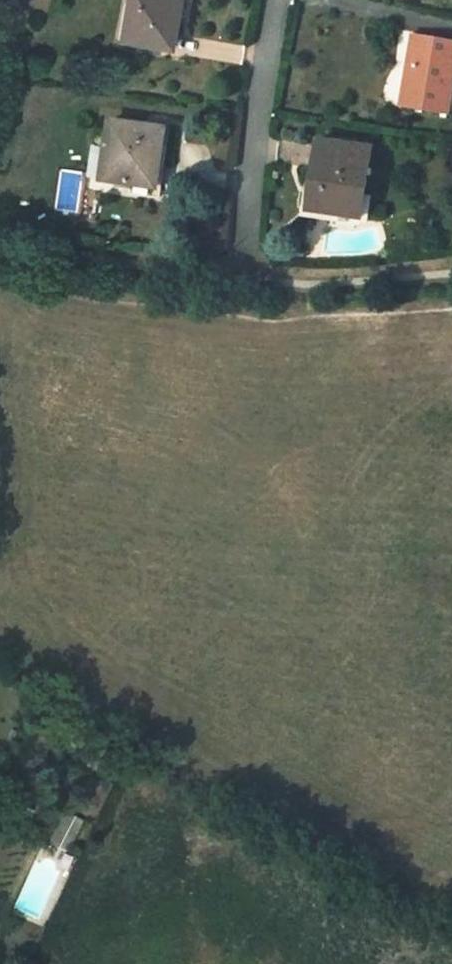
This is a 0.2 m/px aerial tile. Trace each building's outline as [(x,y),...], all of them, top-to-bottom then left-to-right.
[(367,7),(376,10),(378,0),(341,0),(367,7)] [(171,35),(119,24),(112,51),(118,52),(112,78),(153,87),(160,59),(165,60),(171,35)] [(395,104),(444,114),(451,74),(451,41),(409,32),(395,104)] [(362,159),(311,152),(302,220),(352,228),(362,159)] [(145,167),(91,157),(81,213),(110,218),(127,222),(135,184),(141,186),(145,167)] [(33,768),(28,778),(34,781),(39,770),(33,768)] [(59,843),(43,875),(62,884),(78,852),(59,843)]
